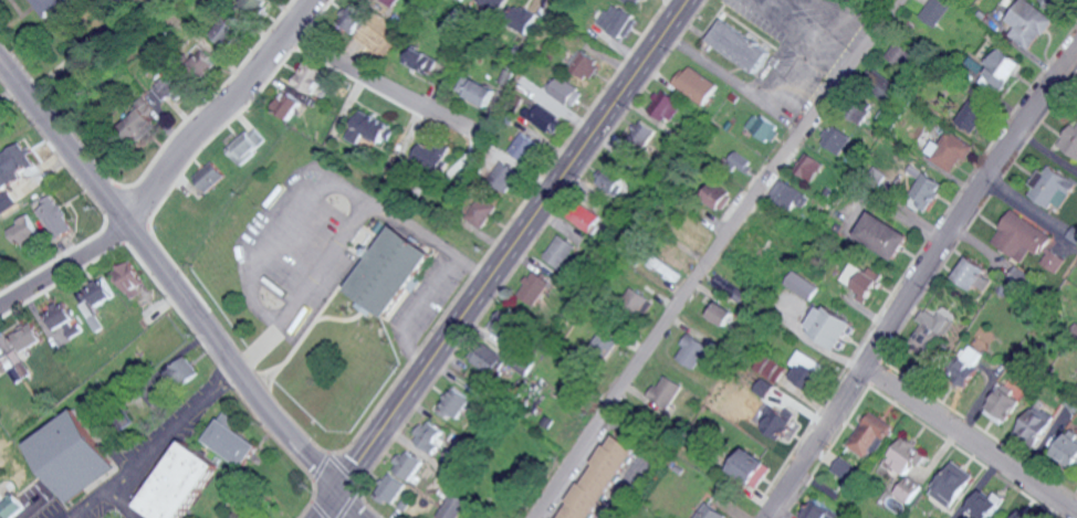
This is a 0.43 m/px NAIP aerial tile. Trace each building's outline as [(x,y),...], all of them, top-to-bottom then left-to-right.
[(73,0),(37,0),(48,17),(73,0)] [(253,15),(265,0),(235,0),(253,15)] [(931,28),(949,6),(942,0),(929,0),(916,16),(931,28)] [(1030,0),(1023,0),(1008,19),(1016,27),(1011,33),(1031,49),(1054,20),(1030,0)] [(1064,0),(1043,0),(1055,10),(1064,0)] [(626,38),(640,16),(614,1),(601,22),(626,38)] [(337,23),(353,33),(365,14),(349,4),(337,23)] [(537,21),(514,12),(510,25),(532,34),(537,21)] [(771,48),(720,20),(708,42),(758,71),(771,48)] [(214,63),(195,45),(182,58),(201,76),(214,63)] [(982,75),(1004,91),(1025,62),(1004,46),(982,75)] [(406,65),(433,74),(439,57),(412,47),(406,65)] [(598,59),(581,51),(572,70),(589,78),(598,59)] [(319,96),(329,72),(302,61),(292,85),(319,96)] [(154,88),(160,99),(170,94),(173,98),(185,91),(171,66),(152,77),(157,86),(154,88)] [(672,84),(705,103),(717,83),(688,66),(683,75),(678,72),(672,84)] [(885,101),(895,83),(874,70),(863,88),(885,101)] [(498,90),(467,73),(458,90),(489,106),(498,90)] [(575,107),(584,89),(558,75),(549,94),(575,107)] [(648,113),(669,123),(680,99),(660,89),(648,113)] [(301,102),(286,90),(272,106),(287,119),(301,102)] [(952,120),(972,133),(987,109),(968,96),(952,120)] [(119,126),(134,142),(153,124),(146,117),(154,110),(146,101),(119,126)] [(860,123),(864,115),(873,119),(876,111),(870,108),(871,107),(856,101),(848,118),(860,123)] [(531,117),(553,133),(563,119),(541,103),(531,117)] [(366,132),(387,145),(397,129),(357,104),(347,120),(355,125),(344,142),(356,149),(366,132)] [(746,126),(768,144),(779,130),(758,112),(746,126)] [(657,132),(640,118),(622,138),(640,153),(657,132)] [(1057,146),(1076,160),(1076,118),(1057,146)] [(851,137),(834,123),(820,141),(836,155),(851,137)] [(254,128),(226,149),(238,164),(265,142),(254,128)] [(532,162),(542,139),(522,130),(511,153),(532,162)] [(953,175),(972,147),(948,130),(929,159),(953,175)] [(452,150),(424,138),(414,160),(443,173),(452,150)] [(20,177),(18,172),(33,164),(21,142),(0,153),(0,188),(20,177)] [(747,173),(753,164),(733,152),(728,161),(747,173)] [(793,170),(810,182),(823,163),(805,152),(793,170)] [(512,193),(523,167),(499,157),(488,183),(512,193)] [(192,179),(206,193),(224,175),(211,161),(192,179)] [(1056,212),(1075,184),(1046,166),(1027,193),(1056,212)] [(629,182),(607,167),(597,183),(618,198),(629,182)] [(926,213),(943,183),(926,172),(908,203),(926,213)] [(770,198),(799,215),(810,196),(781,179),(770,198)] [(701,198),(721,212),(733,193),(713,180),(701,198)] [(5,189),(0,192),(0,213),(15,204),(5,189)] [(52,238),(70,230),(53,193),(35,201),(52,238)] [(484,229),(498,205),(481,195),(467,219),(484,229)] [(567,217),(593,233),(605,213),(579,197),(567,217)] [(911,235),(872,210),(857,234),(896,260),(911,235)] [(1055,237),(1016,210),(993,241),(1018,261),(1032,243),(1044,252),(1055,237)] [(20,249),(40,237),(26,215),(6,227),(20,249)] [(391,318),(434,251),(393,225),(352,291),(362,297),(357,306),(372,315),(376,309),(391,318)] [(544,257),(568,270),(581,246),(557,233),(544,257)] [(1069,259),(1053,248),(1043,262),(1059,273),(1069,259)] [(988,290),(998,271),(969,256),(957,278),(977,289),(979,285),(988,290)] [(111,269),(128,299),(139,292),(135,287),(142,283),(128,259),(111,269)] [(843,279),(871,296),(882,278),(854,262),(843,279)] [(535,306),(550,281),(532,270),(517,295),(535,306)] [(787,283),(811,300),(819,288),(796,272),(787,283)] [(100,327),(90,307),(111,296),(101,277),(80,288),(85,299),(77,303),(92,332),(100,327)] [(648,296),(631,288),(623,304),(639,313),(648,296)] [(67,338),(80,330),(61,300),(43,311),(54,329),(60,326),(67,338)] [(709,316),(734,332),(743,319),(718,302),(709,316)] [(855,323),(829,307),(827,309),(822,306),(806,330),(838,350),(855,323)] [(919,319),(926,324),(914,339),(921,343),(919,346),(932,355),(955,320),(942,311),(939,316),(927,308),(919,319)] [(519,348),(531,326),(499,309),(487,332),(519,348)] [(33,325),(7,339),(13,350),(0,357),(0,359),(14,383),(29,374),(18,353),(41,340),(33,325)] [(588,349),(605,360),(619,341),(602,330),(588,349)] [(695,368),(707,343),(688,334),(676,359),(695,368)] [(494,375),(505,355),(482,343),(471,363),(494,375)] [(977,367),(985,353),(972,345),(957,371),(967,376),(963,384),(970,388),(981,369),(977,367)] [(792,363),(798,367),(792,378),(813,390),(827,366),(800,349),(792,363)] [(534,363),(519,352),(510,365),(525,375),(534,363)] [(754,368),(777,383),(787,368),(764,353),(754,368)] [(174,389),(197,374),(186,356),(162,370),(174,389)] [(668,409),(683,385),(664,374),(649,397),(668,409)] [(766,398),(774,384),(762,377),(754,391),(766,398)] [(471,397),(452,387),(438,413),(456,423),(471,397)] [(1022,400),(1002,388),(986,413),(1005,425),(1022,400)] [(794,418),(766,402),(754,422),(782,439),(794,418)] [(25,442),(67,502),(116,469),(74,408),(25,442)] [(1036,446),(1054,422),(1033,408),(1015,433),(1036,446)] [(870,458),(893,426),(872,411),(849,444),(870,458)] [(239,422),(226,412),(207,440),(246,467),(261,445),(235,427),(239,422)] [(448,434),(428,418),(412,438),(432,454),(448,434)] [(610,432),(561,517),(591,517),(633,445),(610,432)] [(1076,467),(1076,439),(1068,433),(1055,453),(1076,467)] [(925,450),(903,437),(889,463),(911,475),(925,450)] [(185,440),(140,506),(158,517),(183,517),(220,464),(185,440)] [(422,461),(405,449),(391,468),(409,480),(422,461)] [(773,464),(744,449),(732,471),(761,487),(773,464)] [(834,470),(854,482),(867,461),(847,449),(834,470)] [(953,508),(976,476),(954,460),(931,492),(953,508)] [(406,482),(388,473),(375,497),(394,507),(406,482)] [(898,494),(912,502),(922,485),(908,476),(898,494)] [(466,500),(451,491),(436,517),(437,517),(456,517),(466,500)] [(14,495),(0,505),(0,507),(8,517),(10,517),(24,508),(14,495)] [(803,517),(838,517),(840,514),(815,498),(802,517),(803,517)] [(710,502),(697,517),(730,517),(710,502)] [(1019,509),(1013,517),(1032,517),(1019,509)]
